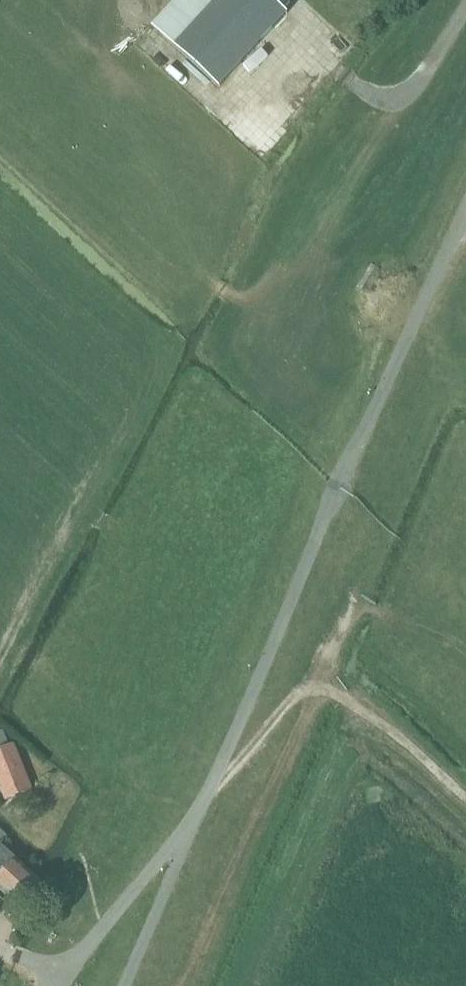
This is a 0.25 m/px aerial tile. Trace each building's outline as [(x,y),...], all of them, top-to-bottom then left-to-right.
[(153,25),(175,46),(219,86),(288,12),(275,0),(176,0),(153,25)] [(6,801),(32,791),(13,744),(0,750),(0,790),(1,790),(6,801)] [(20,910),(43,883),(16,861),(12,865),(16,859),(0,846),(0,891),(20,910)]
